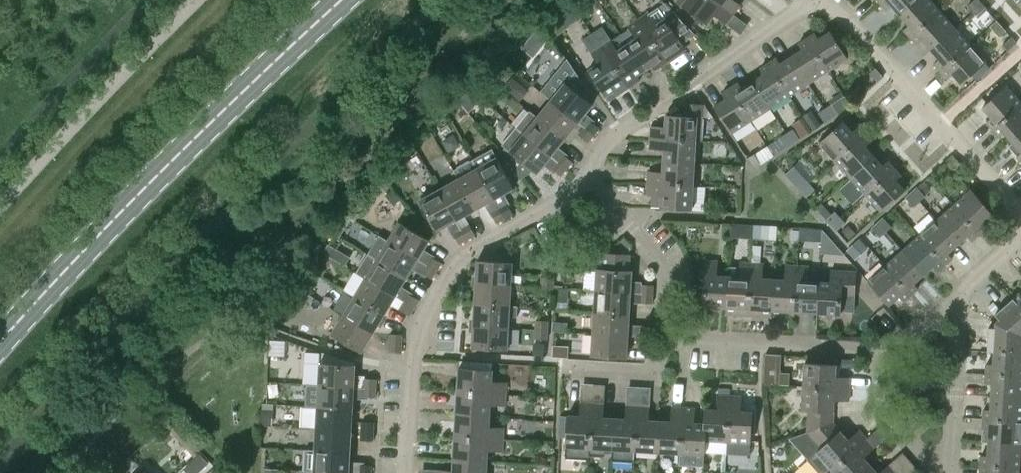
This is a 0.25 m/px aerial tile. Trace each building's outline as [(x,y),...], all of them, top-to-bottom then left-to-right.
[(683,6),(707,25),(715,15),(726,24),(733,15),(714,0),(679,0),(677,2),(683,6)] [(733,15),(741,5),(733,0),(714,0),(733,15)] [(881,4),(887,11),(892,6),(901,16),(919,0),(885,0),(881,4)] [(929,0),(919,0),(901,16),(909,25),(904,30),(911,38),(940,12),(929,0)] [(982,5),(978,0),(975,0),(968,6),(973,13),(982,5)] [(666,3),(649,15),(648,14),(638,20),(666,62),(678,55),(674,49),(695,35),(675,13),(666,3)] [(982,5),(973,13),(978,18),(987,10),(982,5)] [(955,29),(940,12),(911,38),(918,45),(922,41),(932,51),(955,29)] [(628,27),(630,29),(621,35),(620,35),(644,71),(652,66),(655,70),(666,62),(638,20),(628,27)] [(620,35),(611,41),(602,28),(592,34),(628,88),(640,80),(637,76),(644,71),(620,35)] [(935,64),(942,72),(970,47),(955,29),(932,51),(939,60),(935,64)] [(815,34),(807,39),(828,71),(848,59),(831,32),(819,40),(815,34)] [(628,88),(592,34),(582,40),(598,64),(588,71),(606,97),(614,91),(617,96),(628,88)] [(1017,43),(1011,37),(1002,45),(1008,51),(1017,43)] [(809,84),(828,71),(807,39),(799,44),(802,50),(792,57),(809,84)] [(985,63),(970,47),(942,72),(948,79),(953,74),(962,84),(985,63)] [(790,96),(809,84),(792,57),(780,64),(776,59),(769,64),(790,96)] [(771,109),(790,96),(769,64),(760,69),(764,75),(753,82),(771,109)] [(877,83),(883,77),(875,69),(869,74),(877,83)] [(513,78),(504,88),(520,102),(529,91),(513,78)] [(566,82),(551,100),(578,122),(584,127),(591,120),(584,115),(593,104),(566,82)] [(752,121),(771,109),(753,82),(742,89),(738,83),(731,88),(752,121)] [(994,130),(1020,106),(1020,103),(1006,87),(982,108),(992,118),(987,122),(994,130)] [(752,121),(731,88),(722,94),(725,100),(714,107),(731,134),(752,121)] [(530,111),(564,139),(578,122),(551,100),(538,116),(530,110),(530,111)] [(702,141),(703,118),(704,105),(684,104),(683,117),(666,116),(666,127),(651,127),(651,139),(696,141),(702,141)] [(825,109),(831,118),(838,114),(832,104),(825,109)] [(994,130),(1000,137),(1005,133),(1013,143),(1020,136),(1020,106),(994,130)] [(831,118),(825,109),(818,113),(824,123),(831,118)] [(516,128),(557,161),(567,169),(573,161),(557,148),(564,139),(530,111),(516,128)] [(591,120),(584,127),(594,135),(600,127),(591,120)] [(835,161),(864,136),(857,128),(852,132),(843,122),(819,143),(835,161)] [(589,141),(594,135),(584,127),(579,134),(589,141)] [(561,175),(567,169),(557,161),(516,128),(502,144),(537,173),(546,162),(561,175)] [(787,134),(793,143),(800,139),(793,130),(787,134)] [(793,143),(787,134),(780,138),(786,148),(793,143)] [(835,161),(851,178),(874,157),(865,147),(870,142),(864,136),(835,161)] [(664,151),(664,162),(695,164),(696,141),(651,139),(650,150),(664,151)] [(499,208),(505,218),(513,213),(502,194),(514,187),(492,147),(472,158),(477,168),(495,199),(499,208)] [(755,155),(747,159),(754,169),(761,164),(755,155)] [(953,155),(947,161),(955,170),(961,164),(953,155)] [(883,166),(874,157),(851,178),(866,195),(895,170),(888,162),(883,166)] [(458,179),(475,209),(486,203),(498,222),(505,218),(499,208),(495,199),(477,168),(472,158),(453,169),(458,179)] [(649,172),(648,185),(693,187),(695,164),(664,162),(663,173),(649,172)] [(785,175),(801,192),(810,184),(794,167),(785,175)] [(895,170),(866,195),(881,212),(905,191),(896,181),(901,176),(895,170)] [(458,179),(440,189),(456,219),(475,209),(458,179)] [(810,184),(801,192),(807,198),(815,190),(810,184)] [(693,187),(648,185),(647,195),(661,196),(661,208),(692,210),(693,187)] [(911,193),(919,202),(925,196),(917,188),(911,193)] [(461,228),(456,219),(440,189),(420,200),(437,230),(449,224),(460,243),(467,239),(461,228)] [(971,190),(953,206),(979,235),(987,228),(982,223),(992,214),(971,190)] [(919,202),(911,193),(906,198),(914,207),(919,202)] [(972,241),(979,235),(953,206),(936,221),(958,245),(967,236),(972,241)] [(832,225),(840,218),(835,212),(826,219),(832,225)] [(840,218),(832,225),(837,231),(846,224),(840,218)] [(878,223),(886,232),(892,227),(884,218),(878,223)] [(423,251),(424,250),(430,240),(400,221),(388,241),(437,271),(442,262),(423,251)] [(936,221),(919,236),(945,265),(953,258),(948,253),(958,245),(936,221)] [(886,232),(878,223),(872,229),(880,237),(886,232)] [(470,224),(461,228),(467,239),(476,234),(470,224)] [(730,238),(754,239),(755,226),(731,224),(730,238)] [(755,226),(754,239),(776,241),(777,227),(755,226)] [(803,240),(822,238),(821,228),(802,229),(803,240)] [(379,236),(368,254),(407,278),(413,267),(432,278),(437,271),(388,241),(379,236)] [(938,272),(945,265),(919,236),(902,251),(924,275),(933,267),(938,272)] [(914,284),(924,275),(902,251),(885,266),(911,295),(918,289),(914,284)] [(598,268),(596,291),(631,293),(641,294),(653,295),(654,284),(642,284),(642,281),(632,281),(633,270),(629,270),(630,254),(603,252),(602,268),(598,268)] [(401,288),(401,287),(407,278),(368,254),(356,273),(365,279),(366,278),(396,296),(404,302),(404,301),(415,308),(420,299),(401,288)] [(478,259),(477,283),(511,285),(512,261),(478,259)] [(702,307),(727,308),(729,277),(728,277),(717,276),(718,262),(705,261),(704,286),(694,286),(692,306),(702,307)] [(749,316),(752,264),(740,263),(740,268),(728,267),(728,277),(729,277),(727,308),(726,315),(749,316)] [(753,264),(752,264),(749,316),(772,318),(772,311),(774,279),(762,279),(763,264),(753,264)] [(785,280),(774,279),(772,311),(795,312),(798,267),(786,266),(785,280)] [(904,302),(911,295),(885,266),(868,282),(889,306),(899,297),(904,302)] [(809,267),(798,267),(795,312),(818,313),(819,282),(808,281),(809,267)] [(830,283),(819,282),(818,313),(854,316),(857,273),(831,271),(830,283)] [(542,277),(542,286),(553,287),(554,277),(542,277)] [(365,279),(354,297),(384,315),(396,296),(366,278),(365,279)] [(477,283),(475,304),(510,306),(511,285),(477,283)] [(553,296),(553,287),(542,286),(541,296),(553,296)] [(631,293),(596,291),(595,312),(630,315),(630,302),(653,303),(653,295),(641,294),(631,293)] [(1012,299),(1020,309),(1020,292),(1012,299)] [(354,297),(343,315),(373,333),(384,315),(354,297)] [(1012,299),(995,315),(999,320),(996,323),(1020,335),(1020,309),(1012,299)] [(410,315),(415,308),(404,301),(404,302),(400,309),(410,315)] [(509,328),(509,317),(518,317),(518,307),(510,306),(475,304),(474,326),(509,328)] [(628,336),(638,337),(650,337),(651,328),(644,327),(643,326),(629,325),(630,315),(595,312),(594,334),(628,336)] [(362,352),(373,333),(343,315),(332,334),(362,352)] [(536,330),(548,331),(548,320),(537,319),(536,330)] [(554,322),(554,332),(568,333),(568,323),(554,322)] [(996,323),(995,328),(989,328),(987,352),(994,352),(1020,354),(1020,335),(996,323)] [(507,349),(509,328),(474,326),(473,347),(507,349)] [(548,331),(536,330),(535,337),(547,338),(548,331)] [(390,334),(390,343),(402,344),(403,334),(390,334)] [(627,358),(628,336),(594,334),(592,356),(627,358)] [(650,346),(650,337),(638,337),(638,345),(650,346)] [(402,352),(402,344),(390,343),(389,352),(402,352)] [(1020,376),(1020,354),(994,352),(993,364),(987,364),(986,374),(1020,376)] [(765,354),(764,378),(765,384),(780,385),(781,355),(765,354)] [(321,362),(319,385),(354,386),(364,387),(376,388),(377,379),(355,377),(355,364),(321,362)] [(805,363),(804,388),(849,390),(850,378),(835,377),(836,365),(805,363)] [(459,368),(458,391),(506,394),(506,383),(492,382),(493,370),(459,368)] [(986,374),(985,384),(992,384),(991,397),(1020,399),(1020,376),(986,374)] [(925,394),(925,385),(926,382),(914,381),(913,393),(925,394)] [(354,386),(319,385),(318,407),(353,409),(353,395),(376,397),(376,388),(364,387),(354,386)] [(808,432),(808,433),(833,424),(833,423),(834,401),(849,401),(849,390),(804,388),(803,411),(809,411),(808,432)] [(505,406),(506,394),(458,391),(456,414),(490,416),(491,405),(505,406)] [(704,453),(705,453),(727,454),(731,396),(718,396),(717,410),(705,409),(704,424),(706,424),(704,453)] [(741,397),(731,396),(727,454),(750,455),(752,412),(741,411),(741,397)] [(991,397),(991,410),(984,409),(984,420),(1020,422),(1020,399),(991,397)] [(568,416),(566,447),(566,459),(589,460),(590,456),(593,403),(581,402),(580,417),(568,416)] [(604,403),(593,403),(590,456),(604,457),(604,453),(613,453),(615,419),(603,418),(604,403)] [(635,451),(636,451),(638,405),(626,405),(625,419),(615,419),(613,453),(612,462),(634,463),(635,451)] [(650,406),(638,405),(636,451),(659,452),(660,421),(649,420),(650,406)] [(318,407),(317,429),(352,430),(353,409),(318,407)] [(659,452),(681,453),(684,408),(672,407),(671,422),(660,421),(659,452)] [(704,467),(705,453),(704,453),(706,424),(704,424),(694,423),(695,409),(684,408),(681,453),(680,466),(704,467)] [(489,427),(490,416),(456,414),(455,437),(503,440),(504,428),(489,427)] [(1020,435),(1020,422),(984,420),(983,429),(989,430),(988,443),(1020,445),(1020,435)] [(362,421),(361,431),(374,432),(374,422),(362,421)] [(195,456),(201,451),(177,424),(170,429),(195,456)] [(833,470),(867,440),(859,431),(848,440),(833,424),(808,433),(822,448),(808,460),(820,472),(830,472),(833,470)] [(317,429),(316,450),(350,452),(352,430),(317,429)] [(373,440),(374,432),(361,431),(361,439),(373,440)] [(502,451),(503,440),(455,437),(454,460),(487,462),(488,451),(502,451)] [(871,467),(863,458),(874,448),(867,440),(833,470),(830,472),(864,472),(871,467)] [(1019,468),(1020,445),(988,443),(988,456),(981,456),(981,466),(1019,468)] [(315,472),(340,472),(371,472),(372,465),(350,463),(350,452),(316,450),(306,450),(304,471),(315,472)] [(487,462),(454,460),(453,471),(439,470),(439,472),(487,472),(487,462)] [(889,465),(880,472),(896,472),(889,465)]
